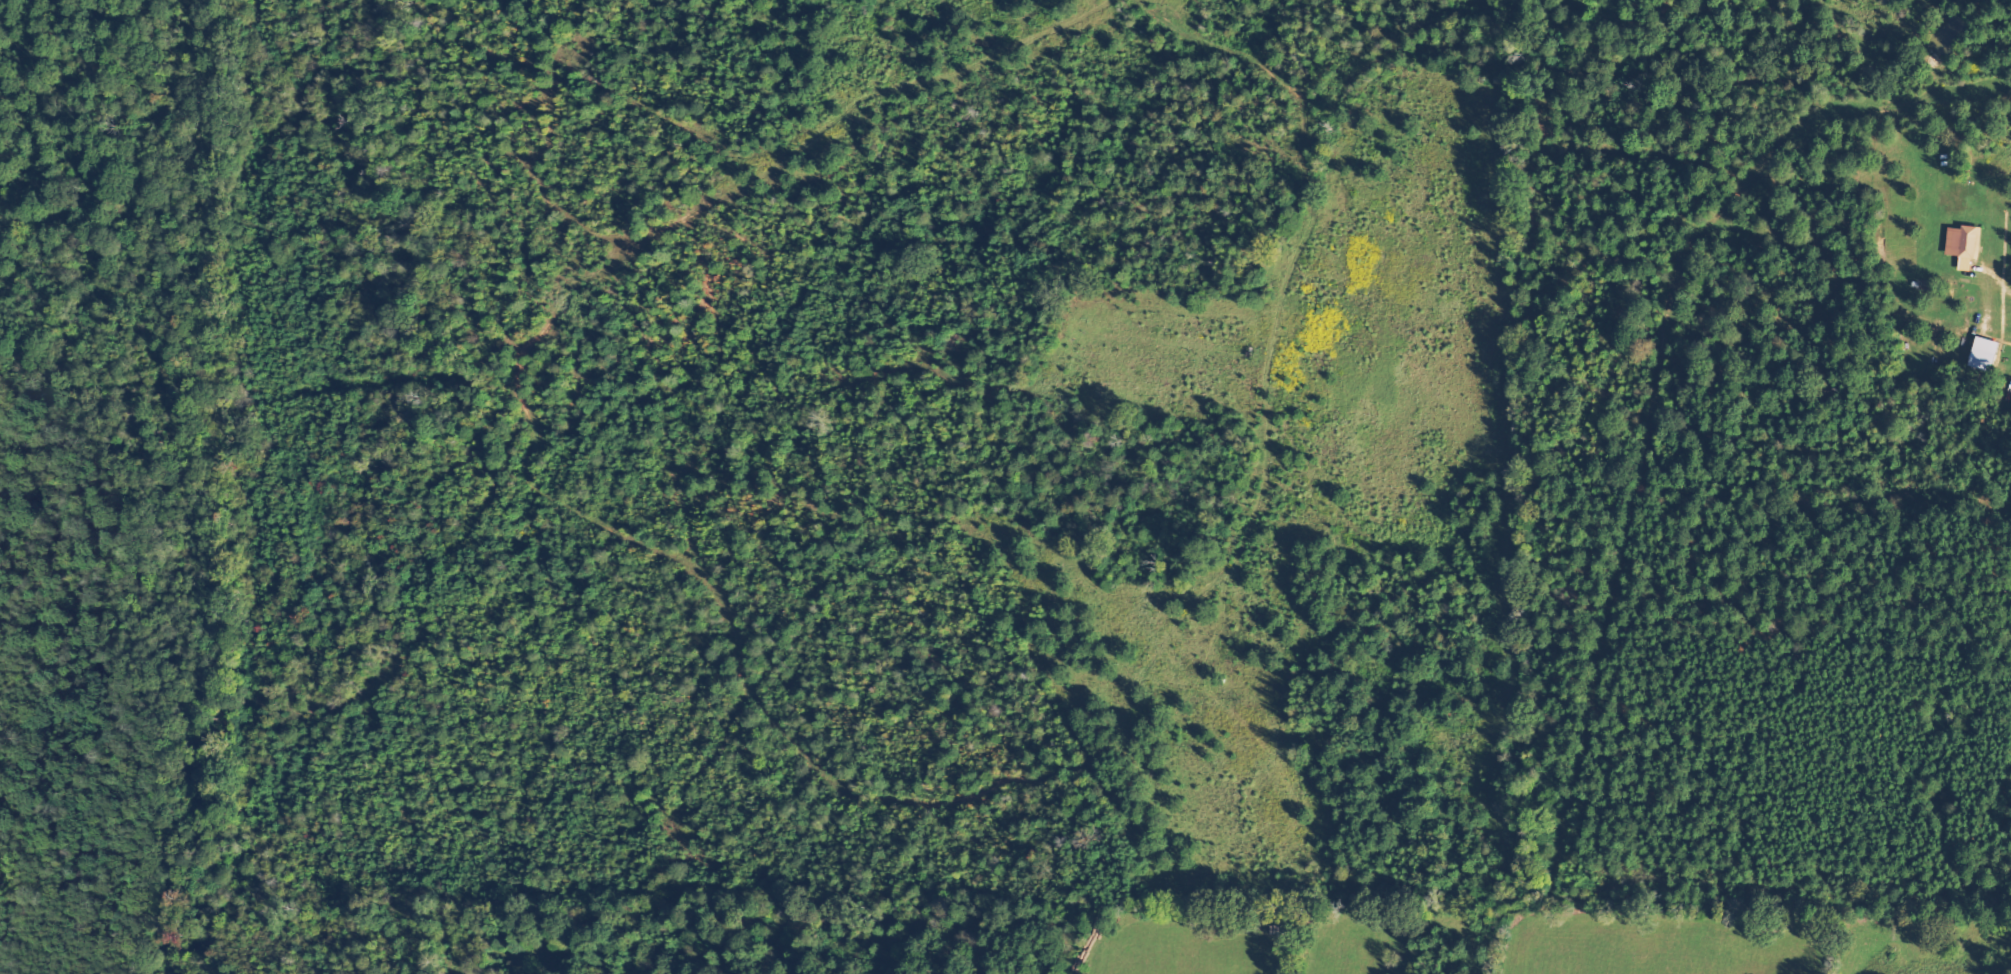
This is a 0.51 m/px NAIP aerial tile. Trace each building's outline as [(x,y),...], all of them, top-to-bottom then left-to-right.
[(1948,255),(1963,256),(1962,270),(1973,271),(1974,259),(1981,259),(1984,227),(1963,225),(1962,228),(1950,227),(1948,255)] [(2001,342),(1977,336),(1971,366),(1995,371),(2001,342)]
